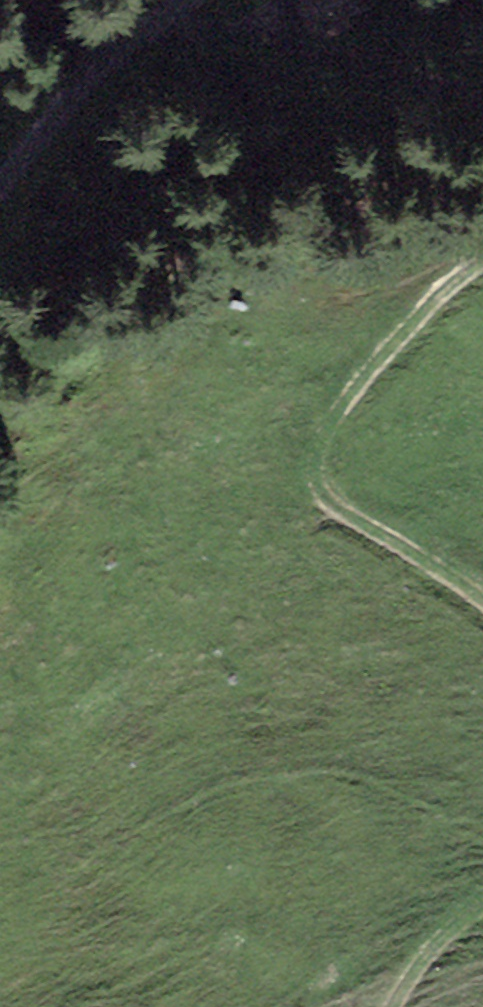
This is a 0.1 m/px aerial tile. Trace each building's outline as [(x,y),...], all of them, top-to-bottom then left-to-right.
[(317,43),(375,20),(367,0),(300,0),(317,43)]
